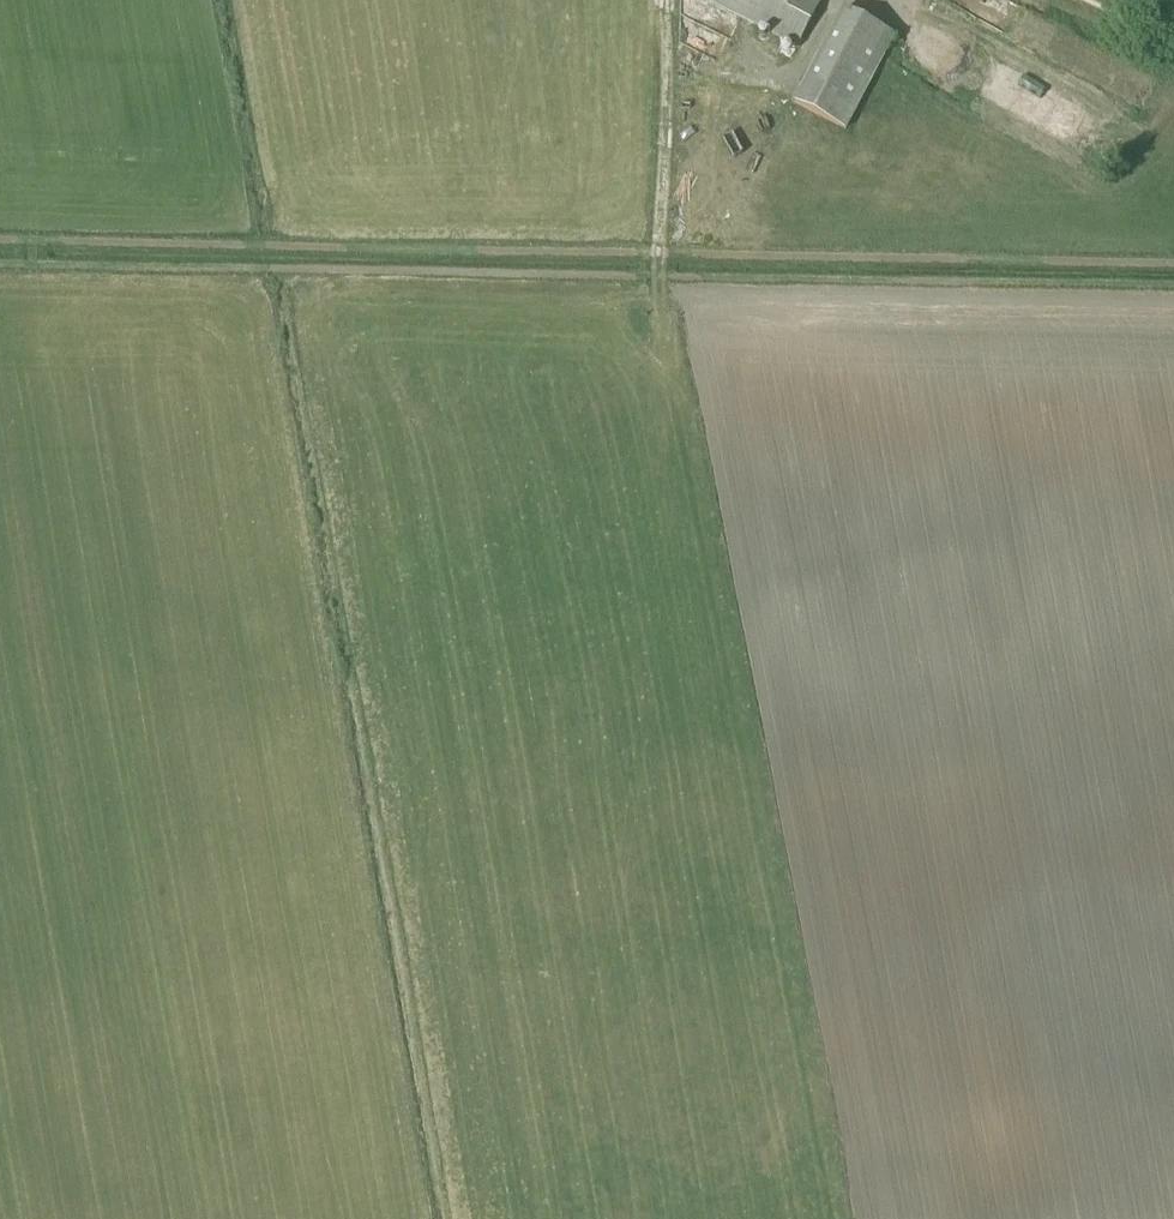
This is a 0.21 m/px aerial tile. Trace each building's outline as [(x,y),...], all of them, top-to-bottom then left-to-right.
[(820,3),(815,0),(703,0),(796,49),(820,3)] [(846,132),(880,65),(894,37),(842,9),(792,105),(846,132)]
